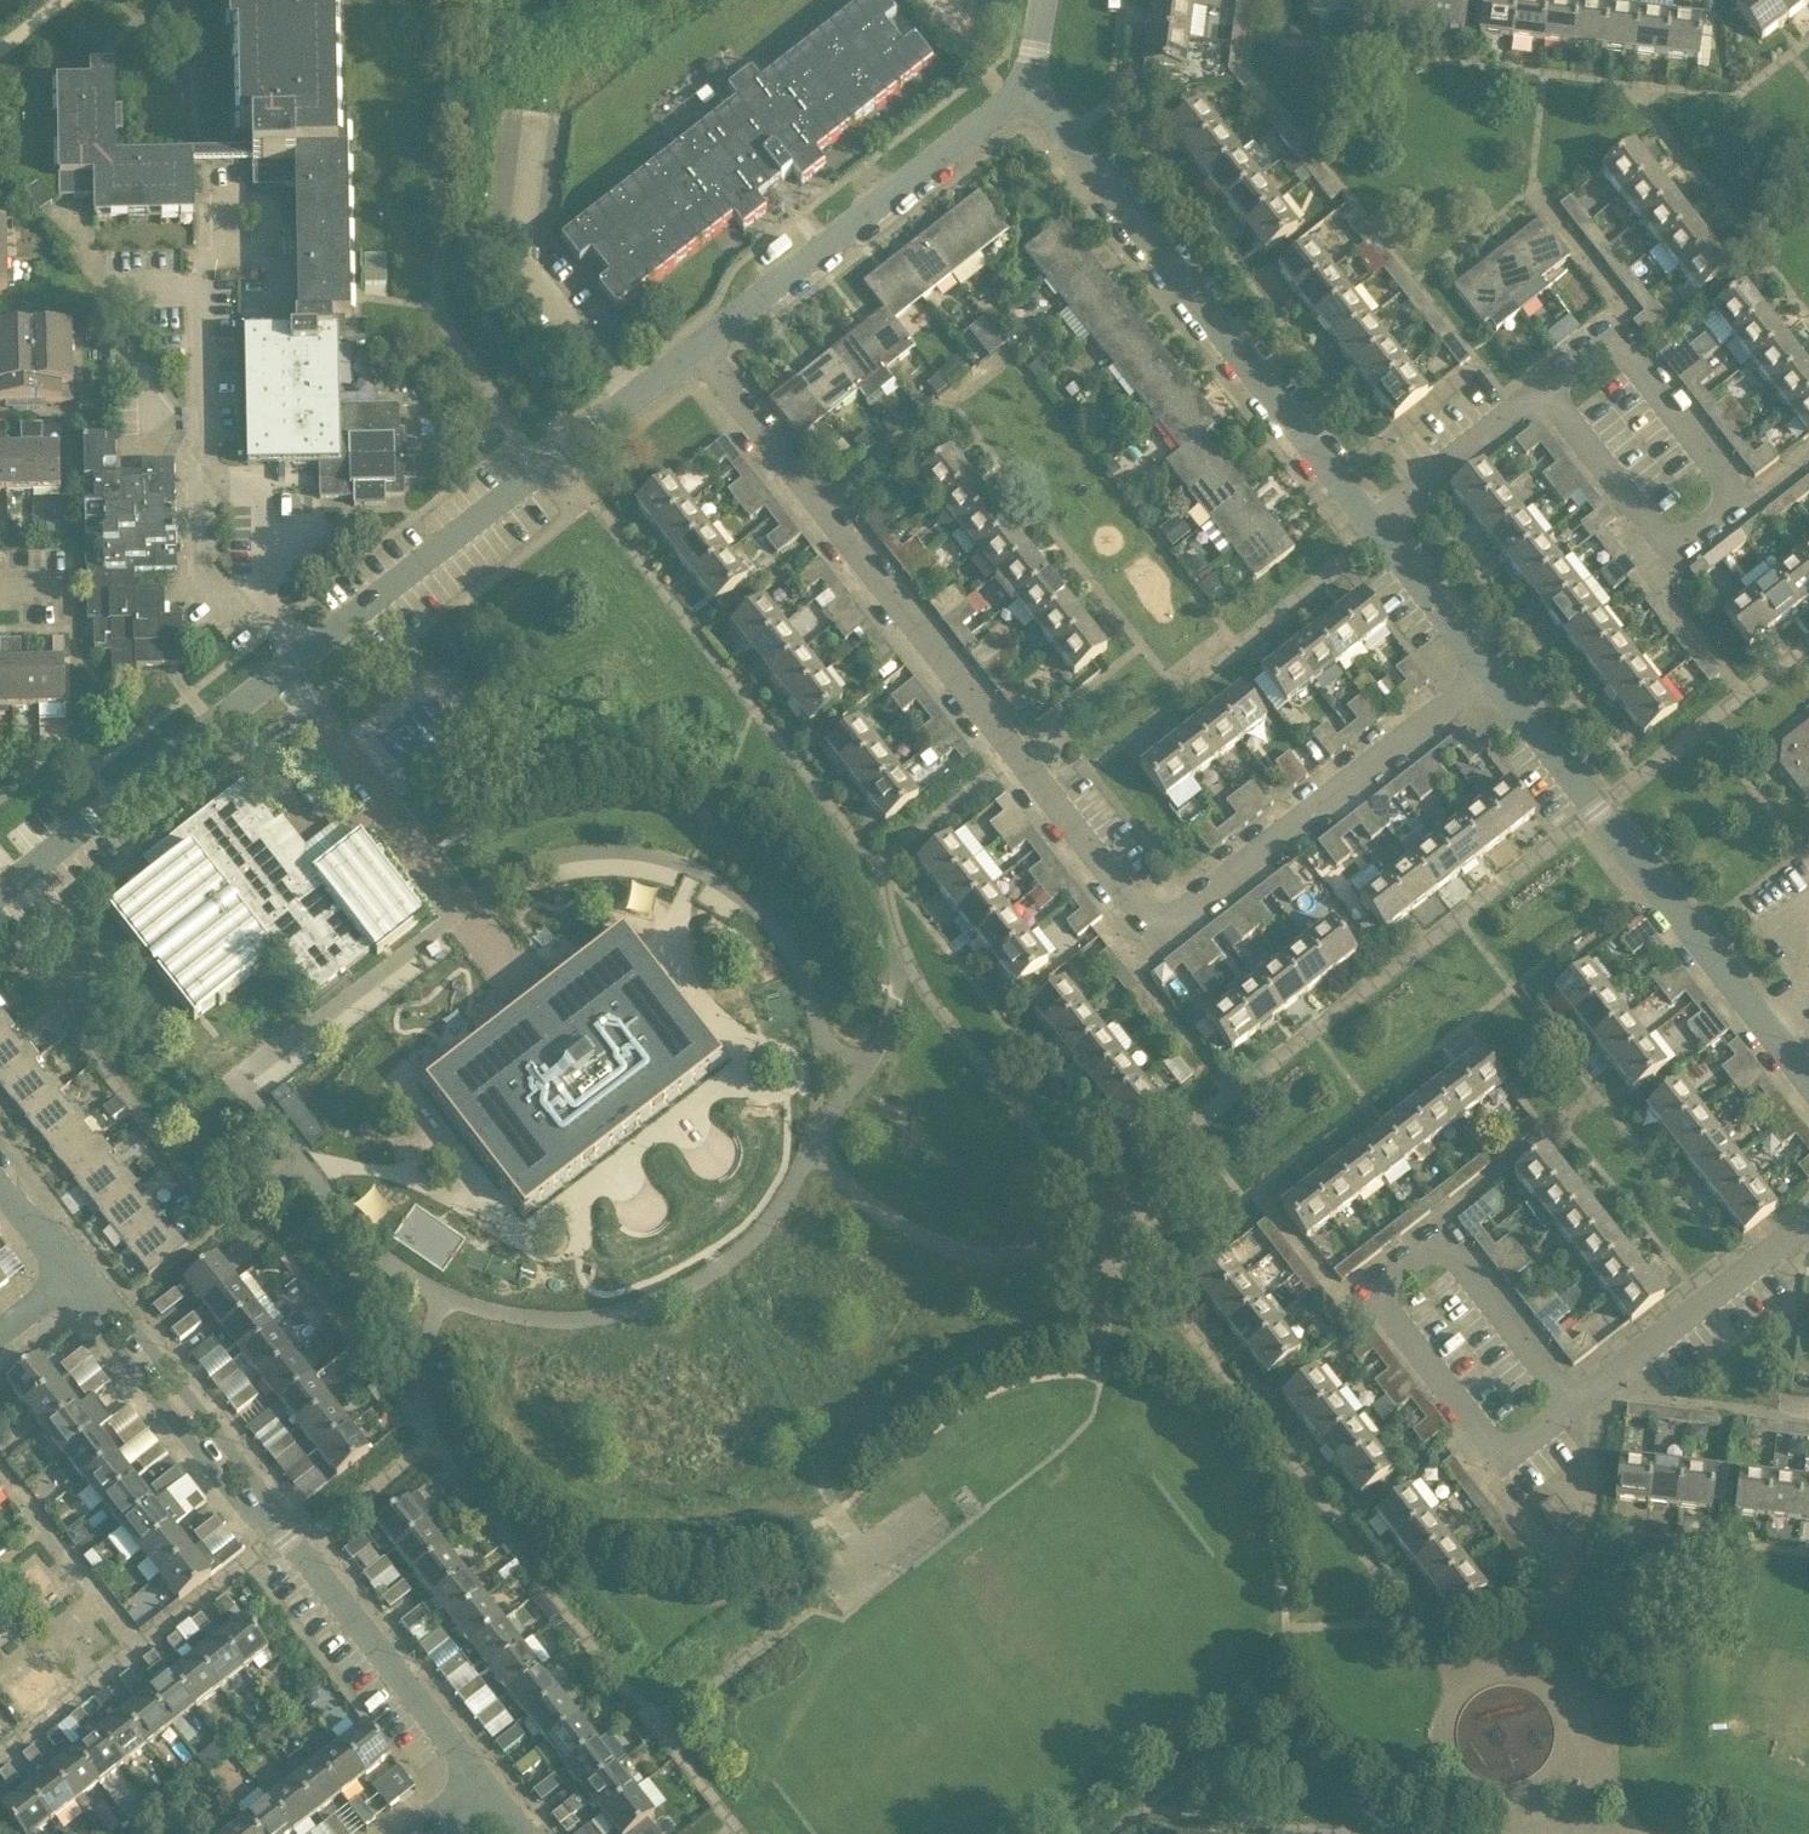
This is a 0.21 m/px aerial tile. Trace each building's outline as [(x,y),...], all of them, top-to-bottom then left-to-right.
[(88,197),(94,197),(94,217),(98,217),(97,213),(108,213),(108,217),(149,216),(149,212),(159,212),(159,215),(181,215),(181,211),(192,211),(192,214),(195,214),(193,163),(252,162),(253,182),(284,181),(284,187),(295,187),(296,256),(298,317),(295,317),(295,330),(245,331),(248,466),(320,464),(320,490),(320,497),(354,496),(354,505),(386,504),(386,491),(400,490),(399,475),(414,474),(413,459),(409,459),(409,443),(404,443),(404,428),(400,428),(399,404),(339,405),(338,329),(332,329),(332,317),(351,316),(347,118),(337,119),(335,0),(229,0),(229,3),(233,3),(233,14),(230,14),(230,36),(241,35),(242,46),(238,46),(238,68),(242,68),(242,78),(238,78),(239,100),(243,100),(243,111),(239,111),(240,133),(252,132),(252,153),(218,154),(116,156),(114,65),(101,65),(90,66),(90,79),(56,80),(57,102),(63,102),(63,117),(57,117),(57,120),(63,120),(64,136),(58,137),(59,198),(88,197)] [(561,241),(579,264),(591,255),(609,278),(597,287),(616,311),(733,219),(742,231),(766,212),(757,201),(791,174),(792,173),(801,185),(825,166),(815,155),(933,63),(914,39),(902,48),(884,25),(896,16),(883,0),(867,0),(855,10),(780,68),(760,84),(751,72),(727,91),(736,103),(705,128),(702,130),(692,118),(669,137),(678,149),(561,241)] [(1306,13),(1338,17),(1340,0),(1308,0),(1306,13)] [(1338,17),(1369,20),(1372,0),(1340,0),(1338,17)] [(1369,20),(1400,24),(1403,0),(1372,0),(1369,20)] [(1400,24),(1431,28),(1434,0),(1403,0),(1400,24)] [(1431,28),(1463,32),(1467,0),(1434,0),(1431,28)] [(1511,38),(1516,0),(1484,0),(1480,34),(1511,38)] [(1511,38),(1542,42),(1547,1),(1540,0),(1516,0),(1511,38)] [(1639,12),(1634,53),(1665,57),(1670,16),(1672,4),(1641,0),(1639,12)] [(1770,0),(1744,0),(1734,8),(1760,40),(1786,20),(1770,0)] [(1786,20),(1808,2),(1808,0),(1770,0),(1786,20)] [(1547,1),(1542,42),(1573,46),(1578,5),(1547,1)] [(1151,3),(1147,34),(1190,39),(1203,40),(1206,11),(1193,9),(1193,8),(1151,3)] [(1578,5),(1573,46),(1604,50),(1609,9),(1578,5)] [(1609,9),(1604,50),(1634,53),(1639,12),(1609,9)] [(1670,16),(1665,57),(1697,61),(1702,20),(1670,16)] [(1246,29),(1233,28),(1230,47),(1243,48),(1246,29)] [(1190,39),(1147,34),(1143,66),(1186,71),(1190,39)] [(1241,67),(1243,48),(1230,47),(1228,66),(1241,67)] [(1251,80),(1240,88),(1252,103),(1263,95),(1251,80)] [(1264,118),(1275,110),(1263,95),(1252,103),(1264,118)] [(1167,129),(1187,154),(1220,129),(1200,103),(1167,129)] [(1289,128),(1279,137),(1290,152),(1301,143),(1289,128)] [(1220,129),(1187,154),(1206,179),(1239,153),(1220,129)] [(1301,143),(1290,152),(1302,167),(1313,159),(1301,143)] [(1239,153),(1206,179),(1225,203),(1258,178),(1271,167),(1253,144),(1240,154),(1239,153)] [(1601,171),(1602,173),(1621,196),(1654,171),(1634,145),(1601,171)] [(1654,171),(1621,196),(1640,221),(1673,195),(1654,171)] [(1340,192),(1328,177),(1317,185),(1329,201),(1340,192)] [(1258,178),(1225,203),(1244,228),(1277,202),(1258,178)] [(40,212),(44,209),(52,204),(38,184),(26,192),(40,212)] [(950,215),(980,253),(1009,230),(979,192),(950,215)] [(1673,195),(1640,221),(1659,245),(1692,219),(1673,195)] [(1277,202),(1244,228),(1264,253),(1297,227),(1277,202)] [(1567,215),(1579,230),(1589,222),(1577,207),(1567,215)] [(1348,225),(1356,236),(1367,227),(1360,219),(1355,212),(1344,221),(1348,225)] [(951,276),(980,253),(950,215),(921,237),(951,276)] [(1540,219),(1511,242),(1540,280),(1570,258),(1540,219)] [(1692,219),(1659,245),(1678,270),(1711,244),(1692,219)] [(1047,279),(1085,249),(1062,220),(1024,249),(1047,279)] [(1591,245),(1601,237),(1589,222),(1579,230),(1591,245)] [(0,226),(0,293),(8,293),(7,226),(0,226)] [(922,298),(951,276),(921,237),(892,260),(922,298)] [(1511,242),(1482,264),(1519,312),(1548,290),(1540,280),(1511,242)] [(1711,244),(1678,270),(1698,295),(1731,269),(1711,244)] [(1277,270),(1297,296),(1330,270),(1310,245),(1277,270)] [(1393,261),(1381,246),(1371,254),(1383,270),(1393,261)] [(1107,278),(1085,249),(1047,279),(1070,307),(1107,278)] [(387,285),(386,256),(365,256),(365,285),(387,285)] [(1605,264),(1617,279),(1627,271),(1616,256),(1605,264)] [(894,320),(922,298),(892,260),(863,283),(884,309),(885,309),(894,320)] [(1383,270),(1395,285),(1405,276),(1393,261),(1383,270)] [(1453,287),(1464,301),(1483,326),(1489,321),(1496,330),(1519,312),(1482,264),(1453,287)] [(1341,284),(1330,270),(1297,296),(1316,320),(1349,295),(1341,284)] [(1617,279),(1626,290),(1629,294),(1639,286),(1627,271),(1617,279)] [(1107,278),(1070,307),(1092,336),(1130,307),(1107,278)] [(1349,295),(1354,291),(1346,280),(1341,284),(1349,295)] [(1731,337),(1764,311),(1744,286),(1711,312),(1731,337)] [(1316,320),(1336,345),(1368,319),(1349,295),(1316,320)] [(1420,295),(1409,303),(1421,318),(1432,310),(1420,295)] [(1632,322),(1633,323),(1644,337),(1668,318),(1657,303),(1644,313),(1632,322)] [(1582,304),(1568,315),(1579,328),(1593,317),(1582,304)] [(1152,336),(1130,307),(1092,336),(1115,365),(1152,336)] [(885,309),(884,309),(856,332),(885,369),(915,346),(894,320),(885,309)] [(1432,310),(1421,318),(1433,334),(1444,325),(1432,310)] [(1750,362),(1783,336),(1764,311),(1731,337),(1750,362)] [(995,333),(1003,327),(996,317),(988,324),(995,333)] [(1387,344),(1368,319),(1336,345),(1355,369),(1387,344)] [(1010,321),(1010,336),(1023,336),(1024,322),(1010,321)] [(13,407),(13,409),(39,408),(39,402),(73,402),(74,394),(72,329),(0,330),(0,403),(13,403),(13,407)] [(856,332),(828,354),(857,391),(866,402),(894,380),(885,369),(856,332)] [(1152,336),(1115,365),(1137,394),(1175,364),(1152,336)] [(1661,338),(1651,346),(1678,381),(1703,361),(1717,350),(1705,336),(1677,358),(1661,338)] [(1769,386),(1802,361),(1783,336),(1750,362),(1769,386)] [(992,338),(978,349),(988,361),(1002,350),(992,338)] [(1355,369),(1374,394),(1407,369),(1387,344),(1355,369)] [(1470,359),(1458,344),(1448,352),(1460,367),(1470,359)] [(1523,347),(1512,356),(1521,368),(1532,360),(1523,347)] [(828,414),(857,391),(828,354),(799,376),(799,377),(828,414)] [(1040,361),(1028,371),(1036,381),(1048,372),(1040,361)] [(1714,376),(1703,361),(1678,381),(1689,395),(1714,376)] [(1808,395),(1808,370),(1802,361),(1769,386),(1788,411),(1808,395)] [(1197,393),(1175,364),(1137,394),(1160,422),(1197,393)] [(1426,394),(1407,369),(1374,394),(1394,419),(1426,394)] [(949,370),(942,370),(937,375),(946,385),(955,376),(949,370)] [(937,376),(926,385),(937,398),(948,389),(937,376)] [(829,415),(828,414),(799,377),(769,401),(800,439),(829,415)] [(1071,401),(1078,395),(1072,388),(1065,393),(1071,401)] [(1197,393),(1160,422),(1182,450),(1204,434),(1205,434),(1220,422),(1197,393)] [(1808,437),(1808,436),(1808,395),(1788,411),(1808,437)] [(1086,402),(1081,396),(1074,401),(1079,407),(1086,402)] [(1705,415),(1716,429),(1740,410),(1729,396),(1705,415)] [(1752,425),(1740,410),(1716,429),(1728,444),(1752,425)] [(898,427),(892,418),(883,425),(890,434),(898,427)] [(1539,423),(1514,442),(1526,456),(1550,437),(1539,423)] [(42,424),(31,425),(31,441),(42,441),(42,424)] [(21,441),(31,441),(31,425),(20,425),(21,441)] [(1226,462),(1205,434),(1204,434),(1182,450),(1166,462),(1189,492),(1226,462)] [(711,471),(736,452),(724,437),(700,456),(711,471)] [(852,447),(861,459),(873,450),(863,438),(852,447)] [(116,462),(116,439),(84,440),(84,463),(84,481),(94,481),(94,505),(85,506),(86,537),(102,536),(102,553),(103,572),(134,571),(176,570),(175,504),(174,461),(142,461),(143,473),(116,474),(116,480),(104,480),(104,465),(106,462),(116,462)] [(1754,478),(1779,459),(1768,445),(1743,463),(1754,478)] [(7,448),(8,491),(34,491),(34,447),(7,448)] [(34,447),(34,491),(61,490),(61,447),(34,447)] [(8,491),(7,448),(0,448),(0,491),(8,491)] [(918,477),(919,479),(938,503),(971,477),(950,451),(918,477)] [(1577,472),(1566,457),(1542,477),(1553,491),(1577,472)] [(1249,491),(1226,462),(1189,492),(1211,520),(1249,491)] [(1113,479),(1121,473),(1113,463),(1105,469),(1113,479)] [(1470,516),(1502,491),(1482,465),(1450,491),(1470,516)] [(738,506),(763,487),(751,472),(727,491),(738,506)] [(1589,486),(1577,472),(1553,491),(1564,505),(1589,486)] [(971,477),(938,503),(957,527),(990,502),(971,477)] [(656,529),(688,504),(668,478),(636,503),(656,529)] [(1118,484),(1127,495),(1135,488),(1127,478),(1118,484)] [(1502,491),(1470,516),(1489,540),(1521,515),(1532,506),(1535,505),(1516,481),(1503,492),(1502,491)] [(1787,494),(1795,505),(1808,494),(1808,491),(1802,482),(1787,494)] [(774,501),(763,487),(738,506),(750,520),(774,501)] [(1234,549),(1271,519),(1249,491),(1211,520),(1234,549)] [(1787,494),(1772,506),(1780,517),(1795,505),(1787,494)] [(990,502),(957,527),(977,552),(1009,526),(990,502)] [(863,523),(864,524),(875,537),(899,518),(888,503),(863,523)] [(708,529),(688,504),(656,529),(676,554),(708,529)] [(1592,540),(1604,530),(1616,521),(1604,506),(1580,525),(1592,540)] [(1508,565),(1540,540),(1521,515),(1489,540),(1508,565)] [(1161,532),(1173,547),(1190,534),(1178,519),(1161,532)] [(1294,548),(1271,519),(1234,549),(1257,578),(1294,548)] [(777,555),(801,536),(790,521),(765,540),(777,555)] [(1753,521),(1738,533),(1746,543),(1761,531),(1753,521)] [(1009,526),(977,552),(996,576),(1029,551),(1009,526)] [(695,578),(727,553),(708,529),(676,554),(695,578)] [(1738,533),(1723,544),(1731,555),(1746,543),(1738,533)] [(891,557),(902,572),(927,552),(915,538),(891,557)] [(1611,539),(1601,547),(1613,562),(1623,554),(1611,539)] [(1560,564),(1540,540),(1508,565),(1527,589),(1560,564)] [(1808,573),(1808,547),(1796,557),(1808,573)] [(1029,551),(996,576),(1015,601),(1048,575),(1029,551)] [(102,553),(86,553),(88,620),(93,620),(94,652),(112,651),(112,661),(136,660),(136,666),(164,665),(177,665),(184,665),(183,618),(183,616),(182,616),(165,617),(165,606),(165,604),(160,604),(160,592),(148,592),(148,588),(135,589),(134,571),(103,572),(102,553)] [(747,579),(727,553),(695,578),(715,604),(747,579)] [(1635,569),(1623,554),(1613,562),(1599,572),(1613,590),(1627,580),(1624,577),(1635,569)] [(1188,566),(1196,578),(1209,568),(1200,557),(1188,566)] [(1798,608),(1808,600),(1808,573),(1796,557),(1772,576),(1798,608)] [(806,592),(831,573),(819,559),(795,577),(806,592)] [(1697,581),(1712,569),(1704,559),(1689,571),(1697,581)] [(1547,614),(1579,588),(1560,564),(1527,589),(1547,614)] [(1048,575),(1015,601),(1035,625),(1067,600),(1048,575)] [(1222,585),(1215,576),(1201,587),(1208,596),(1222,585)] [(1748,595),(1773,628),(1798,608),(1772,576),(1748,595)] [(929,605),(941,620),(965,601),(954,587),(929,605)] [(1598,613),(1579,588),(1547,614),(1566,638),(1598,613)] [(1639,596),(1651,611),(1662,603),(1650,588),(1639,596)] [(1361,646),(1386,627),(1387,626),(1361,592),(1335,612),(1361,646)] [(833,627),(857,608),(847,593),(822,612),(833,627)] [(1722,615),(1748,648),(1773,628),(1748,595),(1722,615)] [(732,625),(752,650),(784,625),(764,600),(732,625)] [(1067,600),(1035,625),(1054,650),(1087,624),(1067,600)] [(941,620),(952,634),(976,616),(965,601),(941,620)] [(1673,618),(1662,603),(1651,611),(1663,626),(1673,618)] [(869,622),(857,608),(833,627),(845,641),(869,622)] [(1361,646),(1335,612),(1311,631),(1337,665),(1361,646)] [(1585,663),(1617,637),(1598,613),(1566,638),(1585,663)] [(1087,624),(1054,650),(1074,676),(1107,650),(1087,624)] [(784,625),(752,650),(771,675),(803,650),(784,625)] [(1337,665),(1311,631),(1286,650),(1313,684),(1337,665)] [(967,654),(979,669),(1003,650),(992,635),(967,654)] [(1677,645),(1689,660),(1700,652),(1688,636),(1677,645)] [(1636,662),(1617,637),(1585,663),(1604,687),(1636,662)] [(64,656),(64,640),(52,640),(53,656),(64,656)] [(11,657),(10,641),(0,641),(0,657),(11,657)] [(21,641),(10,641),(11,657),(22,657),(21,641)] [(872,676),(896,657),(884,642),(860,661),(872,676)] [(803,650),(771,675),(790,700),(822,675),(803,650)] [(979,669),(990,683),(1015,664),(1003,650),(979,669)] [(1313,684),(1286,650),(1261,670),(1287,704),(1313,684)] [(1712,667),(1700,652),(1689,660),(1701,675),(1712,667)] [(1413,694),(1427,684),(1428,682),(1409,658),(1394,670),(1413,694)] [(1623,711),(1656,686),(1636,662),(1604,687),(1623,711)] [(65,663),(40,664),(41,707),(66,707),(65,663)] [(16,708),(15,664),(0,664),(0,708),(16,708)] [(16,708),(41,707),(40,664),(15,664),(16,708)] [(822,675),(790,700),(810,725),(842,700),(822,675)] [(901,713),(926,694),(914,679),(890,698),(901,713)] [(1031,684),(1006,703),(1016,716),(1018,717),(1042,699),(1031,684)] [(1379,721),(1393,710),(1375,686),(1360,697),(1379,721)] [(1675,711),(1656,686),(1623,711),(1643,737),(1675,711)] [(1240,688),(1214,707),(1240,741),(1266,721),(1240,688)] [(1379,721),(1360,697),(1346,708),(1365,732),(1379,721)] [(1216,760),(1240,741),(1214,707),(1190,726),(1216,760)] [(953,729),(942,714),(917,733),(928,748),(953,729)] [(826,747),(846,772),(878,747),(858,721),(826,747)] [(1780,744),(1778,767),(1798,793),(1808,795),(1808,721),(1780,744)] [(1311,735),(1330,759),(1345,748),(1326,724),(1311,735)] [(1192,779),(1216,760),(1190,726),(1166,745),(1192,779)] [(1464,728),(1462,729),(1450,739),(1468,764),(1483,752),(1464,728)] [(965,743),(953,729),(928,748),(940,762),(965,743)] [(1166,798),(1192,779),(1166,745),(1140,765),(1166,798)] [(878,747),(846,772),(865,796),(898,771),(878,747)] [(1274,764),(1294,788),(1307,777),(1289,753),(1274,764)] [(1415,766),(1434,791),(1449,779),(1429,755),(1415,766)] [(1415,766),(1400,778),(1420,802),(1434,791),(1415,766)] [(898,771),(865,796),(885,822),(917,796),(898,771)] [(1259,816),(1273,804),(1254,780),(1240,791),(1259,816)] [(108,910),(142,953),(193,1020),(216,1003),(218,1006),(225,1001),(222,998),(251,976),(254,979),(259,975),(256,972),(276,956),(309,999),(373,949),(377,955),(426,917),(410,897),(414,895),(409,889),(405,892),(381,860),(384,857),(380,852),(376,855),(361,834),(312,872),(317,878),(304,887),(293,873),(296,870),(288,859),(284,862),(261,832),(274,822),(243,782),(143,859),(155,874),(137,888),(135,885),(129,890),(131,893),(108,910)] [(1484,804),(1508,836),(1534,816),(1509,784),(1484,804)] [(1259,816),(1240,791),(1225,803),(1244,827),(1259,816)] [(1366,805),(1385,829),(1400,817),(1380,794),(1366,805)] [(1484,855),(1508,836),(1484,804),(1459,823),(1484,855)] [(1366,805),(1351,816),(1371,840),(1385,829),(1366,805)] [(1025,820),(1014,806),(989,825),(1000,839),(1025,820)] [(1209,854),(1210,854),(1224,842),(1206,818),(1191,830),(1192,831),(1209,854)] [(1036,835),(1025,820),(1000,839),(1012,854),(1036,835)] [(1460,874),(1484,855),(1459,823),(1435,842),(1460,874)] [(1424,828),(1400,848),(1410,861),(1435,893),(1460,874),(1435,842),(1424,828)] [(1351,856),(1332,832),(1317,843),(1336,867),(1351,856)] [(951,838),(918,863),(938,888),(970,863),(951,838)] [(1063,869),(1052,855),(1028,874),(1039,888),(1063,869)] [(1411,912),(1435,893),(1410,861),(1386,880),(1411,912)] [(970,863),(938,888),(957,913),(989,887),(970,863)] [(1305,892),(1286,868),(1272,878),(1290,903),(1305,892)] [(1074,884),(1063,869),(1039,888),(1050,903),(1074,884)] [(1385,932),(1411,912),(1386,880),(1361,900),(1385,932)] [(989,887),(957,913),(976,937),(1008,912),(989,887)] [(1237,906),(1256,930),(1270,919),(1251,895),(1237,906)] [(1077,937),(1089,928),(1101,918),(1090,904),(1066,923),(1077,937)] [(1237,906),(1223,917),(1241,942),(1256,930),(1237,906)] [(1008,912),(976,937),(995,962),(1027,936),(1008,912)] [(1331,923),(1305,943),(1330,975),(1356,955),(1353,952),(1365,942),(1343,914),(1331,923)] [(1657,937),(1645,922),(1621,941),(1632,956),(1657,937)] [(511,1017),(425,1083),(524,1212),(722,1059),(623,931),(557,981),(555,978),(554,979),(560,988),(517,1021),(510,1013),(509,1013),(509,1014),(511,1017)] [(1188,944),(1207,969),(1221,958),(1202,933),(1188,944)] [(1027,936),(995,962),(1015,987),(1047,961),(1027,936)] [(1306,994),(1330,975),(1305,943),(1281,962),(1306,994)] [(1188,944),(1173,955),(1193,980),(1207,969),(1188,944)] [(1097,958),(1109,973),(1120,965),(1108,949),(1097,958)] [(1683,972),(1672,957),(1648,976),(1659,991),(1683,972)] [(1281,1013),(1306,994),(1281,962),(1256,981),(1281,1013)] [(1588,967),(1556,992),(1555,993),(1575,1018),(1608,992),(1588,967)] [(1695,986),(1683,972),(1659,991),(1670,1005),(1695,986)] [(1257,1032),(1281,1013),(1256,981),(1232,1000),(1257,1032)] [(1031,1008),(1051,1034),(1084,1008),(1064,983),(1031,1008)] [(1136,1007),(1147,998),(1135,983),(1124,992),(1136,1007)] [(1608,992),(1575,1018),(1594,1043),(1627,1017),(1608,992)] [(1159,1014),(1147,998),(1136,1007),(1148,1022),(1159,1014)] [(1231,1052),(1257,1032),(1232,1000),(1206,1020),(1231,1052)] [(1705,1049),(1729,1031),(1722,1021),(1710,1006),(1686,1025),(1697,1040),(1705,1049)] [(1084,1008),(1051,1034),(1071,1058),(1103,1033),(1084,1008)] [(14,1027),(1,1010),(0,1011),(0,1038),(14,1027)] [(1627,1017),(1594,1043),(1613,1067),(1646,1041),(1627,1017)] [(1,1087),(34,1062),(39,1058),(26,1041),(21,1045),(10,1031),(14,1027),(0,1038),(0,1086),(1,1087)] [(1175,1055),(1185,1047),(1173,1032),(1163,1040),(1175,1055)] [(1103,1033),(1071,1058),(1090,1083),(1123,1057),(1103,1033)] [(1646,1041),(1613,1067),(1633,1092),(1666,1067),(1646,1041)] [(1197,1062),(1185,1047),(1175,1055),(1186,1071),(1197,1062)] [(1756,1065),(1745,1050),(1720,1069),(1732,1083),(1756,1065)] [(1453,1072),(1479,1104),(1504,1084),(1478,1052),(1453,1072)] [(1123,1057),(1090,1083),(1109,1108),(1142,1082),(1123,1057)] [(25,1119),(59,1093),(63,1089),(51,1072),(46,1076),(34,1062),(1,1087),(25,1119)] [(1767,1079),(1756,1065),(1732,1083),(1743,1098),(1767,1079)] [(1429,1091),(1454,1123),(1479,1104),(1453,1072),(1429,1091)] [(1142,1082),(1109,1108),(1129,1133),(1162,1107),(1142,1082)] [(286,1085),(271,1097),(309,1147),(325,1135),(286,1085)] [(1647,1111),(1667,1136),(1700,1111),(1680,1085),(1647,1111)] [(1404,1110),(1430,1143),(1454,1123),(1429,1091),(1404,1110)] [(59,1093),(25,1119),(50,1150),(83,1124),(88,1120),(74,1103),(70,1107),(59,1093)] [(105,1108),(114,1119),(125,1110),(117,1099),(105,1108)] [(1794,1114),(1783,1099),(1759,1118),(1770,1132),(1794,1114)] [(1380,1129),(1406,1162),(1430,1143),(1404,1110),(1380,1129)] [(1700,1111),(1667,1136),(1686,1161),(1719,1135),(1700,1111)] [(1805,1128),(1794,1114),(1770,1132),(1781,1147),(1805,1128)] [(83,1124),(50,1150),(74,1181),(107,1156),(108,1156),(113,1152),(99,1135),(95,1139),(83,1124)] [(1504,1138),(1512,1148),(1528,1137),(1519,1126),(1504,1138)] [(1356,1148),(1382,1181),(1406,1162),(1380,1129),(1356,1148)] [(1719,1135),(1686,1161),(1705,1185),(1738,1160),(1719,1135)] [(1489,1150),(1497,1160),(1512,1148),(1504,1138),(1489,1150)] [(1332,1168),(1357,1200),(1382,1181),(1356,1148),(1332,1168)] [(1535,1200),(1567,1175),(1547,1149),(1515,1175),(1535,1200)] [(74,1181),(99,1213),(136,1183),(123,1167),(119,1170),(108,1156),(107,1156),(74,1181)] [(1808,1181),(1808,1158),(1797,1167),(1808,1181)] [(1738,1160),(1705,1185),(1724,1210),(1757,1184),(1738,1160)] [(1455,1176),(1463,1186),(1479,1175),(1470,1164),(1455,1176)] [(1307,1187),(1333,1219),(1357,1200),(1332,1168),(1307,1187)] [(1535,1200),(1526,1207),(1545,1232),(1554,1225),(1587,1199),(1567,1175),(1535,1200)] [(1440,1188),(1448,1198),(1463,1186),(1455,1176),(1440,1188)] [(99,1213),(123,1244),(161,1214),(149,1199),(144,1202),(132,1187),(137,1184),(136,1183),(99,1213)] [(1777,1210),(1757,1184),(1724,1210),(1743,1235),(1777,1210)] [(1282,1207),(1308,1239),(1333,1219),(1307,1187),(1282,1207)] [(1573,1249),(1606,1223),(1587,1199),(1554,1225),(1573,1249)] [(1406,1214),(1414,1225),(1430,1213),(1422,1202),(1406,1214)] [(1481,1202),(1457,1220),(1469,1235),(1493,1216),(1481,1202)] [(161,1214),(123,1244),(148,1275),(148,1276),(186,1246),(174,1230),(168,1234),(157,1219),(162,1216),(161,1214)] [(1399,1236),(1414,1225),(1406,1214),(1391,1226),(1399,1236)] [(1256,1227),(1268,1243),(1279,1234),(1266,1219),(1256,1227)] [(1625,1248),(1606,1223),(1573,1249),(1592,1273),(1625,1248)] [(1484,1255),(1496,1269),(1520,1250),(1509,1236),(1484,1255)] [(1357,1252),(1366,1263),(1381,1251),(1372,1241),(1357,1252)] [(1612,1298),(1644,1272),(1625,1248),(1592,1273),(1612,1298)] [(1496,1269),(1507,1284),(1531,1265),(1520,1250),(1496,1269)] [(1242,1278),(1221,1252),(1189,1278),(1209,1303),(1242,1278)] [(1350,1275),(1366,1263),(1357,1252),(1342,1264),(1350,1275)] [(1305,1268),(1293,1253),(1283,1261),(1294,1276),(1305,1268)] [(182,1283),(183,1284),(202,1308),(234,1282),(215,1257),(182,1283)] [(1305,1268),(1294,1276),(1306,1292),(1317,1283),(1305,1268)] [(8,1282),(0,1272),(0,1289),(8,1282)] [(1664,1297),(1644,1272),(1612,1298),(1632,1323),(1664,1297)] [(291,1278),(281,1286),(288,1294),(298,1286),(291,1278)] [(1261,1303),(1242,1278),(1209,1303),(1228,1328),(1261,1303)] [(234,1282),(202,1308),(221,1332),(253,1306),(234,1282)] [(1523,1304),(1534,1318),(1558,1299),(1547,1285),(1523,1304)] [(175,1291),(153,1307),(161,1317),(182,1300),(175,1291)] [(1534,1318),(1546,1332),(1570,1313),(1558,1299),(1534,1318)] [(1321,1310),(1333,1325),(1344,1317),(1332,1302),(1321,1310)] [(1247,1353),(1280,1327),(1261,1303),(1228,1328),(1247,1353)] [(272,1331),(253,1306),(221,1332),(212,1338),(191,1356),(199,1366),(220,1349),(225,1356),(234,1349),(240,1356),(272,1331)] [(193,1315),(172,1331),(180,1342),(201,1325),(193,1315)] [(1300,1352),(1280,1327),(1247,1353),(1267,1378),(1300,1352)] [(1382,1344),(1371,1329),(1371,1328),(1346,1348),(1358,1362),(1382,1344)] [(291,1355),(272,1331),(240,1356),(259,1380),(291,1355)] [(1586,1333),(1561,1352),(1573,1367),(1597,1348),(1586,1333)] [(83,1350),(61,1366),(68,1377),(90,1360),(83,1350)] [(291,1355),(259,1380),(278,1405),(310,1379),(291,1355)] [(25,1408),(58,1382),(38,1357),(6,1383),(6,1384),(25,1408)] [(231,1363),(210,1380),(217,1389),(239,1372),(231,1363)] [(1409,1378),(1398,1364),(1373,1382),(1385,1397),(1409,1378)] [(1282,1396),(1302,1422),(1334,1397),(1315,1371),(1282,1396)] [(101,1374),(80,1390),(87,1400),(109,1384),(101,1374)] [(1420,1393),(1409,1378),(1385,1397),(1396,1411),(1420,1393)] [(310,1379),(278,1405),(297,1429),(329,1403),(310,1379)] [(77,1406),(58,1382),(25,1408),(44,1432),(77,1406)] [(374,1383),(366,1390),(377,1403),(385,1397),(374,1383)] [(250,1387),(229,1404),(237,1414),(258,1397),(250,1387)] [(77,1406),(44,1432),(63,1456),(96,1430),(97,1432),(111,1421),(92,1397),(87,1400),(78,1408),(77,1406)] [(1354,1421),(1334,1397),(1302,1422),(1321,1447),(1354,1421)] [(329,1403),(297,1429),(315,1453),(348,1428),(329,1403)] [(1626,1418),(1645,1420),(1647,1407),(1627,1405),(1626,1418)] [(1670,1410),(1669,1423),(1688,1425),(1689,1412),(1670,1410)] [(269,1411),(248,1428),(256,1438),(277,1421),(269,1411)] [(1423,1446),(1436,1436),(1447,1427),(1436,1412),(1411,1431),(1423,1446)] [(1689,1412),(1688,1425),(1707,1427),(1709,1414),(1689,1412)] [(1746,1432),(1765,1434),(1767,1421),(1747,1419),(1746,1432)] [(1354,1421),(1321,1447),(1340,1471),(1373,1446),(1354,1421)] [(139,1422),(117,1439),(126,1449),(147,1432),(139,1422)] [(1790,1424),(1788,1437),(1807,1439),(1808,1426),(1790,1424)] [(367,1452),(348,1428),(315,1453),(335,1478),(367,1452)] [(1691,1429),(1689,1443),(1697,1444),(1703,1440),(1704,1431),(1691,1429)] [(115,1454),(97,1432),(96,1430),(63,1456),(82,1480),(115,1454)] [(288,1435),(266,1452),(274,1462),(296,1445),(288,1435)] [(158,1446),(136,1462),(145,1472),(166,1456),(158,1446)] [(1393,1472),(1373,1446),(1340,1471),(1360,1497),(1393,1472)] [(82,1480),(101,1505),(134,1479),(115,1454),(82,1480)] [(28,1466),(19,1455),(10,1462),(19,1473),(28,1466)] [(1442,1465),(1454,1480),(1464,1473),(1452,1457),(1442,1465)] [(307,1459),(285,1476),(293,1487),(315,1470),(307,1459)] [(1652,1463),(1621,1460),(1619,1460),(1615,1500),(1647,1504),(1652,1463)] [(1683,1467),(1652,1463),(1647,1504),(1678,1508),(1683,1467)] [(1798,1521),(1808,1523),(1808,1464),(1805,1464),(1803,1482),(1798,1521)] [(1683,1467),(1678,1508),(1711,1511),(1712,1503),(1724,1504),(1728,1467),(1716,1466),(1715,1471),(1683,1467)] [(178,1470),(156,1487),(163,1496),(164,1497),(165,1496),(186,1480),(178,1470)] [(445,1474),(439,1479),(444,1485),(450,1480),(445,1474)] [(1735,1514),(1767,1518),(1772,1478),(1738,1474),(1735,1514)] [(1803,1482),(1772,1478),(1767,1518),(1798,1521),(1803,1482)] [(153,1503),(134,1479),(101,1505),(120,1529),(153,1503)] [(1375,1516),(1395,1541),(1427,1516),(1408,1491),(1375,1516)] [(1478,1491),(1468,1499),(1480,1514),(1490,1506),(1478,1491)] [(394,1552),(427,1526),(437,1518),(417,1493),(374,1527),(365,1534),(344,1551),(352,1561),(374,1544),(379,1550),(384,1547),(390,1555),(394,1552)] [(196,1494),(183,1505),(191,1515),(204,1504),(196,1494)] [(120,1529),(107,1540),(126,1564),(139,1553),(172,1527),(183,1519),(165,1496),(164,1497),(163,1496),(153,1503),(120,1529)] [(1539,1509),(1558,1533),(1573,1522),(1554,1497),(1539,1509)] [(1490,1506),(1480,1514),(1492,1529),(1502,1521),(1490,1506)] [(1446,1540),(1427,1516),(1395,1541),(1414,1566),(1446,1540)] [(215,1518),(194,1535),(201,1545),(202,1545),(223,1528),(215,1518)] [(445,1550),(427,1526),(394,1552),(413,1576),(445,1550)] [(191,1551),(172,1527),(139,1553),(158,1577),(191,1551)] [(1433,1590),(1466,1565),(1446,1540),(1414,1566),(1433,1590)] [(1529,1555),(1517,1540),(1506,1548),(1518,1563),(1529,1555)] [(191,1551),(158,1577),(178,1602),(211,1576),(233,1559),(242,1552),(234,1542),(213,1559),(202,1545),(201,1545),(192,1552),(191,1551)] [(464,1574),(445,1550),(413,1576),(431,1599),(432,1600),(464,1574)] [(384,1558),(363,1575),(371,1585),(392,1568),(384,1558)] [(1486,1591),(1466,1565),(1433,1590),(1453,1616),(1486,1591)] [(483,1598),(464,1574),(432,1600),(431,1599),(401,1623),(408,1633),(429,1617),(434,1623),(444,1615),(450,1624),(483,1598)] [(403,1582),(382,1599),(390,1610),(411,1593),(403,1582)] [(530,1601),(535,1606),(538,1607),(546,1600),(541,1593),(530,1601)] [(243,1618),(242,1619),(225,1596),(215,1604),(232,1627),(218,1638),(243,1670),(268,1650),(243,1618)] [(450,1624),(469,1648),(502,1622),(483,1598),(450,1624)] [(201,1636),(211,1628),(201,1615),(191,1623),(201,1636)] [(559,1634),(567,1628),(559,1618),(551,1625),(558,1635),(559,1634)] [(521,1646),(502,1622),(469,1648),(470,1649),(460,1657),(472,1672),(482,1664),(488,1672),(521,1646)] [(441,1630),(419,1647),(428,1657),(449,1641),(441,1630)] [(177,1655),(188,1647),(177,1634),(167,1642),(177,1655)] [(218,1638),(194,1657),(219,1689),(243,1670),(218,1638)] [(540,1671),(521,1646),(488,1672),(507,1696),(540,1671)] [(153,1674),(163,1666),(153,1653),(143,1661),(153,1673),(153,1674)] [(195,1708),(219,1689),(194,1657),(170,1675),(170,1676),(195,1708)] [(450,1662),(438,1671),(446,1681),(459,1672),(450,1662)] [(153,1673),(139,1684),(139,1685),(147,1694),(146,1695),(171,1726),(195,1708),(170,1676),(170,1675),(163,1666),(153,1674),(153,1673)] [(129,1671),(119,1680),(129,1693),(136,1702),(122,1713),(121,1714),(146,1746),(171,1726),(146,1695),(147,1694),(139,1685),(139,1684),(129,1671)] [(559,1695),(540,1671),(507,1696),(526,1721),(559,1695)] [(478,1678),(457,1695),(465,1705),(486,1688),(478,1678)] [(122,1765),(146,1746),(121,1714),(122,1713),(105,1691),(94,1699),(103,1710),(89,1721),(98,1732),(97,1733),(122,1765)] [(319,1700),(314,1693),(306,1699),(312,1706),(319,1700)] [(578,1719),(559,1695),(526,1721),(545,1744),(545,1745),(578,1719)] [(274,1706),(280,1714),(289,1707),(282,1699),(274,1706)] [(498,1703),(476,1720),(485,1730),(506,1713),(498,1703)] [(255,1709),(243,1718),(257,1736),(277,1720),(269,1710),(261,1716),(255,1709)] [(98,1732),(89,1721),(80,1710),(70,1718),(80,1730),(74,1735),(82,1745),(74,1751),(73,1752),(98,1784),(122,1765),(97,1733),(98,1732)] [(628,1724),(636,1734),(646,1727),(638,1716),(628,1724)] [(597,1743),(578,1719),(545,1745),(545,1744),(514,1767),(522,1778),(543,1761),(548,1767),(557,1760),(564,1769),(597,1743)] [(347,1721),(331,1733),(340,1744),(365,1777),(390,1757),(365,1725),(355,1732),(347,1721)] [(517,1727),(495,1744),(503,1753),(525,1737),(517,1727)] [(73,1752),(74,1751),(56,1729),(46,1737),(56,1749),(50,1754),(58,1764),(50,1770),(49,1771),(74,1803),(98,1784),(73,1752)] [(597,1743),(564,1769),(582,1792),(583,1793),(615,1767),(626,1758),(608,1734),(597,1743)] [(341,1796),(365,1777),(339,1744),(315,1763),(341,1796)] [(49,1822),(74,1803),(49,1771),(50,1770),(42,1761),(33,1748),(23,1756),(33,1769),(27,1773),(34,1782),(25,1790),(49,1822)] [(317,1815),(341,1796),(315,1763),(291,1782),(317,1815)] [(19,1780),(9,1766),(0,1773),(0,1777),(8,1788),(19,1780)] [(634,1792),(615,1767),(583,1793),(582,1792),(552,1816),(559,1826),(590,1802),(602,1817),(634,1792)] [(554,1775),(533,1792),(541,1802),(562,1785),(554,1775)] [(382,1779),(372,1787),(389,1808),(399,1800),(382,1779)] [(291,1782),(267,1801),(293,1833),(317,1815),(291,1782)] [(25,1790),(0,1809),(0,1810),(19,1833),(34,1833),(49,1822),(25,1790)] [(159,1790),(149,1798),(157,1807),(167,1800),(159,1790)] [(236,1809),(244,1819),(243,1820),(254,1833),(293,1833),(267,1801),(266,1802),(258,1792),(236,1809)] [(634,1792),(602,1817),(615,1833),(656,1833),(645,1821),(653,1815),(634,1792)] [(358,1798),(348,1805),(365,1827),(375,1819),(358,1798)] [(324,1825),(331,1833),(348,1833),(334,1817),(324,1825)] [(243,1820),(225,1833),(254,1833),(243,1820)] [(578,1833),(599,1833),(600,1833),(592,1823),(578,1833)]
